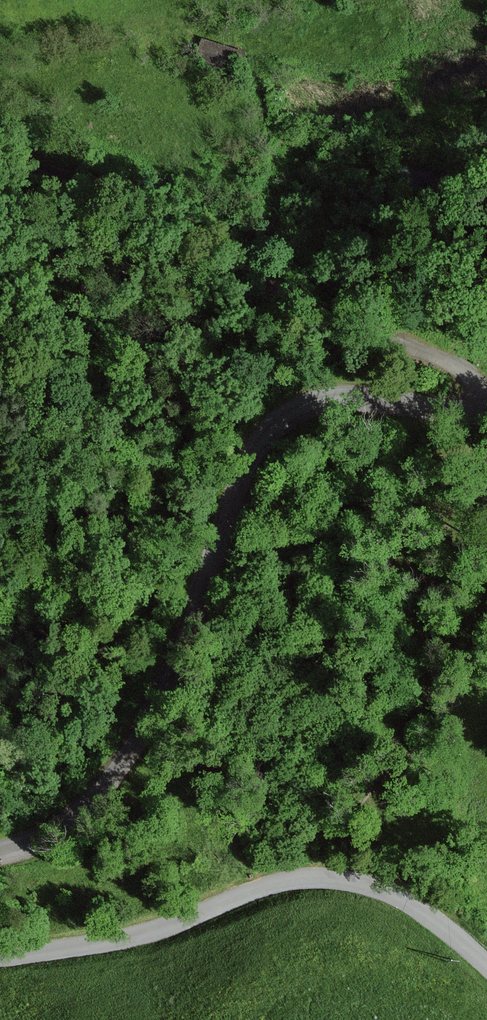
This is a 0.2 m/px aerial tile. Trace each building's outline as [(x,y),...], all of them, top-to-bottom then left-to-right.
[(220,67),(229,43),(201,33),(192,57),(220,67)]
